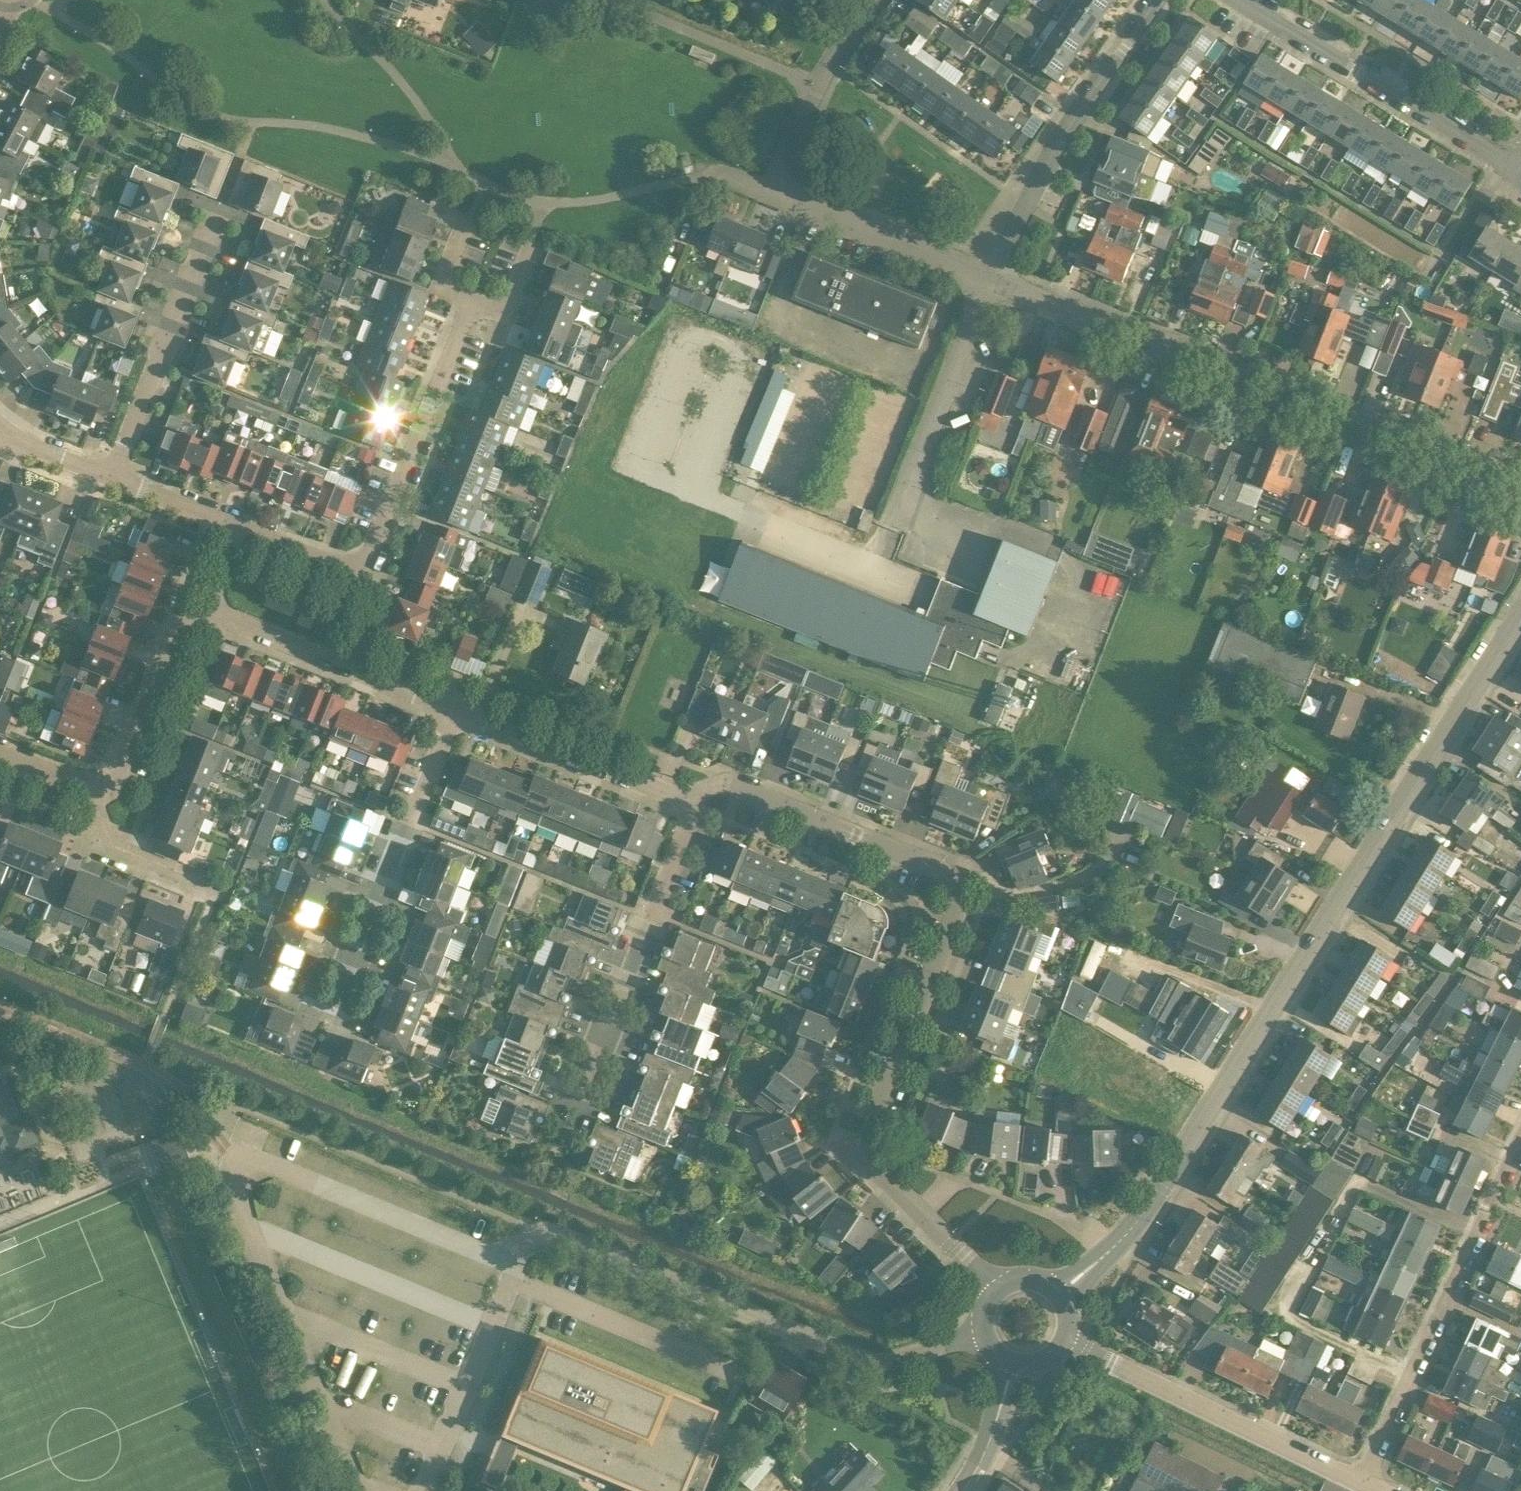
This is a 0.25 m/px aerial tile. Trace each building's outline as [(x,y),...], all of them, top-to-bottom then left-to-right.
[(390,1),(387,9),(401,14),(407,0),(388,0),(390,1)] [(958,0),(917,0),(945,19),(958,0)] [(1008,3),(1003,0),(993,0),(987,8),(999,16),(1008,3)] [(1101,21),(1115,0),(1076,0),(1074,2),(1101,21)] [(1382,0),(1357,0),(1375,11),(1382,0)] [(1375,11),(1396,24),(1411,0),(1382,0),(1375,11)] [(1417,37),(1434,9),(1420,0),(1411,0),(1396,24),(1417,37)] [(1438,50),(1455,21),(1446,15),(1453,3),(1450,1),(1451,0),(1440,0),(1434,9),(1417,37),(1438,50)] [(1464,4),(1474,10),(1480,0),(1467,0),(1464,4)] [(1486,17),(1494,22),(1506,3),(1500,0),(1495,0),(1486,17)] [(1086,41),(1101,21),(1074,2),(1060,23),(1086,41)] [(874,73),(895,87),(914,60),(939,23),(916,6),(903,23),(919,35),(911,47),(909,46),(904,52),(894,45),(889,52),(874,73)] [(1023,27),(1026,22),(1010,11),(1001,23),(1015,33),(1020,25),(1023,27)] [(1518,11),(1506,29),(1516,35),(1520,26),(1520,13),(1518,11)] [(982,15),(977,23),(968,36),(979,44),(994,23),(982,15)] [(1191,18),(1176,38),(1204,57),(1218,37),(1191,18)] [(480,54),(493,39),(472,20),(458,35),(480,54)] [(1476,34),(1455,21),(1438,50),(1459,62),(1476,34)] [(1040,31),(1026,22),(1023,27),(1020,25),(1015,33),(1031,43),(1040,31)] [(1072,62),(1086,41),(1060,23),(1045,44),(1072,62)] [(951,49),(960,37),(947,28),(938,40),(951,49)] [(879,46),(889,52),(894,45),(895,39),(888,34),(879,46)] [(1480,75),(1497,47),(1476,34),(1459,62),(1480,75)] [(972,46),(960,37),(951,49),(964,58),(972,46)] [(1176,38),(1162,58),(1190,78),(1198,66),(1207,73),(1214,63),(1204,57),(1176,38)] [(1072,62),(1045,44),(1031,64),(1057,83),(1072,62)] [(29,100),(51,112),(64,119),(74,99),(53,89),(59,76),(45,68),(51,58),(27,45),(16,67),(20,69),(15,80),(35,90),(29,100)] [(712,65),(716,56),(694,47),(690,56),(712,65)] [(1233,47),(1233,48),(1227,55),(1245,68),(1251,59),(1233,47)] [(1518,59),(1497,47),(1480,75),(1501,88),(1518,59)] [(1244,84),(1265,98),(1283,68),(1261,55),(1244,84)] [(979,69),(991,78),(1000,66),(987,57),(979,69)] [(1162,58),(1148,79),(1176,98),(1190,78),(1162,58)] [(1501,88),(1520,100),(1520,61),(1518,59),(1501,88)] [(935,74),(914,60),(895,87),(915,102),(935,74)] [(1013,75),(1000,66),(991,78),(1004,86),(1013,75)] [(1231,89),(1238,80),(1219,67),(1213,76),(1231,89)] [(1283,68),(1265,98),(1286,110),(1304,81),(1283,68)] [(915,102),(935,116),(955,88),(935,74),(915,102)] [(1148,79),(1134,99),(1161,118),(1176,98),(1148,79)] [(1286,110),(1307,123),(1325,94),(1304,81),(1286,110)] [(1020,97),(1033,106),(1040,94),(1028,86),(1020,97)] [(1217,109),(1224,99),(1205,87),(1199,96),(1217,109)] [(975,102),(955,88),(935,116),(956,130),(975,102)] [(1325,94),(1307,123),(1328,136),(1346,107),(1325,94)] [(1161,118),(1134,99),(1120,119),(1147,138),(1161,118)] [(0,109),(0,126),(26,139),(35,144),(51,112),(29,100),(24,111),(4,101),(0,109)] [(956,130),(976,144),(995,116),(975,102),(956,130)] [(1209,120),(1200,113),(1191,107),(1185,116),(1202,129),(1209,120)] [(1247,107),(1235,126),(1245,132),(1256,113),(1247,107)] [(1328,136),(1349,148),(1367,119),(1346,107),(1328,136)] [(1016,131),(995,116),(976,144),(996,158),(1016,131)] [(1367,119),(1349,148),(1370,161),(1388,132),(1367,119)] [(1266,145),(1278,126),(1268,120),(1257,139),(1266,145)] [(19,175),(29,156),(20,151),(26,139),(0,126),(0,152),(2,153),(0,157),(0,167),(19,175)] [(1189,149),(1195,140),(1177,127),(1171,137),(1189,149)] [(1207,165),(1211,167),(1231,138),(1218,129),(1208,142),(1207,141),(1189,167),(1200,175),(1207,165)] [(1370,161),(1391,174),(1408,145),(1388,132),(1370,161)] [(1278,151),(1287,157),(1298,138),(1289,133),(1278,151)] [(215,199),(233,155),(180,134),(175,147),(187,151),(176,179),(204,191),(202,194),(215,199)] [(1112,138),(1103,160),(1155,181),(1164,159),(1112,138)] [(1308,170),(1319,151),(1310,145),(1299,164),(1308,170)] [(1408,145),(1391,174),(1403,181),(1399,188),(1408,193),(1412,187),(1412,186),(1429,157),(1408,145)] [(1412,187),(1433,199),(1450,170),(1429,157),(1412,186),(1412,187)] [(1340,164),(1331,158),(1320,177),(1329,183),(1340,164)] [(244,159),(241,167),(226,204),(239,209),(240,205),(268,216),(280,187),(275,185),(280,174),(244,159)] [(1157,186),(1155,181),(1103,160),(1094,183),(1131,198),(1151,202),(1157,186)] [(1266,163),(1260,173),(1280,186),(1286,176),(1266,163)] [(0,167),(0,206),(12,210),(17,198),(11,196),(19,175),(0,167)] [(117,207),(162,225),(162,224),(158,223),(169,196),(173,197),(178,185),(133,167),(128,179),(140,184),(129,211),(118,206),(117,207)] [(1450,170),(1433,199),(1454,212),(1472,183),(1450,170)] [(1341,190),(1350,195),(1361,176),(1352,171),(1341,190)] [(1372,208),(1382,189),(1373,184),(1362,202),(1372,208)] [(1383,215),(1392,221),(1403,202),(1394,197),(1383,215)] [(389,210),(383,225),(426,242),(434,221),(424,217),(429,207),(406,198),(402,208),(397,206),(389,210)] [(1102,275),(1128,209),(1111,202),(1105,219),(1102,218),(1095,233),(1082,267),(1102,275)] [(101,247),(146,265),(147,264),(143,262),(154,235),(157,237),(162,225),(117,207),(112,219),(124,223),(113,250),(102,245),(101,247)] [(1128,209),(1102,275),(1122,283),(1135,249),(1142,234),(1138,233),(1145,216),(1128,209)] [(1413,234),(1424,215),(1415,209),(1404,228),(1413,234)] [(1227,233),(1231,220),(1210,213),(1205,226),(1227,233)] [(724,276),(732,257),(744,226),(721,217),(708,248),(722,253),(715,272),(724,276)] [(247,260),(292,277),(292,276),(281,272),(291,245),(303,249),(307,237),(263,220),(258,231),(262,233),(251,260),(248,258),(247,260)] [(1292,248),(1312,254),(1320,226),(1300,221),(1292,248)] [(1425,241),(1434,246),(1445,227),(1436,222),(1425,241)] [(351,224),(347,234),(357,238),(361,228),(351,224)] [(1148,242),(1163,248),(1171,230),(1156,224),(1148,242)] [(426,242),(383,225),(375,245),(417,262),(425,242),(426,242)] [(767,236),(744,226),(732,257),(755,266),(767,236)] [(1470,258),(1493,271),(1510,243),(1486,229),(1484,234),(1472,227),(1455,255),(1467,263),(1470,258)] [(357,238),(347,234),(343,243),(353,247),(357,238)] [(1218,237),(1208,263),(1205,261),(1187,309),(1207,316),(1236,243),(1218,237)] [(1236,243),(1207,316),(1227,324),(1246,276),(1243,275),(1253,249),(1236,243)] [(1510,243),(1493,271),(1516,284),(1512,290),(1520,295),(1520,250),(1510,243)] [(409,282),(417,262),(375,245),(367,266),(409,282)] [(97,291),(142,309),(142,308),(127,302),(138,275),(141,277),(146,265),(101,247),(97,258),(108,263),(97,291)] [(781,256),(769,251),(758,278),(770,283),(781,256)] [(811,254),(793,299),(827,313),(919,349),(937,304),(811,254)] [(288,286),(292,277),(247,260),(243,271),(246,273),(236,299),(232,298),(231,299),(276,317),(277,313),(266,309),(277,282),(288,286)] [(1288,261),(1285,273),(1301,277),(1304,265),(1288,261)] [(555,270),(547,290),(579,303),(581,297),(601,305),(610,282),(590,274),(591,271),(569,263),(564,273),(555,270)] [(1343,288),(1346,277),(1330,272),(1326,283),(1343,288)] [(343,287),(353,291),(357,281),(347,277),(343,287)] [(1343,288),(1352,292),(1356,280),(1346,277),(1343,288)] [(389,280),(381,302),(418,317),(426,295),(389,280)] [(666,286),(662,299),(752,324),(755,311),(666,286)] [(353,291),(343,287),(339,297),(349,300),(353,291)] [(578,303),(579,303),(547,290),(546,291),(547,291),(539,311),(570,323),(570,321),(578,324),(583,322),(587,313),(584,308),(577,305),(578,303)] [(142,309),(97,291),(92,302),(104,307),(92,335),(122,347),(133,319),(137,321),(142,309)] [(1275,297),(1258,291),(1249,314),(1266,321),(1275,297)] [(1465,314),(1443,306),(1445,298),(1428,292),(1420,314),(1460,328),(1465,314)] [(260,357),(276,317),(231,299),(227,311),(231,312),(220,339),(205,333),(204,334),(260,357)] [(381,302),(372,323),(409,337),(418,317),(381,302)] [(1315,359),(1334,311),(1312,302),(1305,320),(1310,323),(1298,353),(1315,359)] [(0,312),(0,359),(22,342),(13,331),(21,325),(7,309),(0,312)] [(1505,310),(1499,325),(1520,335),(1520,317),(1505,310)] [(581,327),(570,323),(539,311),(531,331),(573,347),(581,327)] [(1354,319),(1334,311),(1315,359),(1330,365),(1342,336),(1347,338),(1354,319)] [(1379,351),(1391,322),(1376,316),(1364,346),(1379,351)] [(637,338),(645,329),(614,317),(608,332),(614,334),(629,340),(632,336),(637,338)] [(324,318),(320,328),(330,332),(334,322),(324,318)] [(1406,327),(1391,322),(1379,351),(1394,357),(1406,327)] [(363,345),(401,360),(409,337),(372,323),(363,345)] [(330,332),(320,328),(316,338),(326,341),(330,332)] [(565,368),(573,347),(531,331),(523,351),(565,368)] [(257,365),(260,357),(204,334),(200,346),(203,347),(192,375),(222,387),(233,359),(244,363),(245,361),(257,365)] [(0,359),(0,374),(7,384),(24,370),(36,383),(51,362),(38,346),(30,352),(22,342),(0,359)] [(1421,402),(1440,353),(1413,343),(1399,379),(1409,383),(1405,395),(1421,402)] [(355,367),(364,370),(392,381),(393,380),(401,360),(363,345),(355,367)] [(597,356),(607,360),(610,350),(601,347),(597,356)] [(1035,442),(1037,437),(1070,357),(1050,349),(1037,382),(1036,382),(1030,397),(1033,398),(1019,435),(1035,442)] [(497,371),(534,386),(542,364),(505,350),(497,371)] [(1461,361),(1440,353),(1421,402),(1438,408),(1449,378),(1454,380),(1461,361)] [(1489,358),(1475,353),(1468,372),(1481,377),(1489,358)] [(603,370),(607,360),(597,356),(589,377),(598,381),(601,373),(603,370)] [(1089,365),(1070,357),(1037,437),(1035,442),(1054,450),(1063,428),(1061,427),(1073,397),(1076,398),(1089,365)] [(1497,419),(1502,408),(1520,416),(1512,438),(1520,441),(1520,385),(1513,381),(1518,367),(1503,361),(1490,391),(1482,412),(1497,419)] [(51,362),(36,383),(52,390),(44,410),(66,419),(80,384),(67,379),(71,370),(51,362)] [(309,372),(319,376),(323,366),(313,362),(309,372)] [(763,473),(792,391),(780,387),(785,374),(768,368),(735,463),(763,473)] [(356,390),(393,405),(402,383),(393,380),(392,381),(364,370),(356,390)] [(525,408),(534,386),(497,371),(488,393),(525,408)] [(315,386),(319,376),(309,372),(305,382),(315,386)] [(84,373),(80,384),(66,419),(88,427),(96,407),(113,414),(127,377),(116,373),(111,386),(96,380),(94,377),(84,373)] [(1017,381),(998,373),(997,373),(981,411),(1002,419),(1017,381)] [(581,393),(577,403),(587,407),(595,385),(586,382),(581,393)] [(385,427),(393,405),(356,390),(348,412),(385,427)] [(1142,424),(1139,432),(1137,437),(1139,438),(1157,445),(1164,428),(1175,398),(1155,390),(1142,424)] [(310,397),(301,393),(297,403),(307,407),(310,397)] [(525,408),(488,393),(480,413),(479,415),(507,426),(517,429),(525,408)] [(235,410),(239,400),(229,396),(225,406),(235,410)] [(1195,406),(1175,398),(1164,428),(1157,445),(1150,462),(1166,469),(1178,438),(1181,439),(1195,406)] [(239,400),(235,410),(245,414),(249,404),(239,400)] [(583,417),(587,407),(577,403),(573,413),(583,417)] [(1072,444),(1091,451),(1105,414),(1086,407),(1072,444)] [(499,446),(507,426),(479,415),(480,413),(471,409),(462,431),(499,446)] [(275,426),(279,416),(270,412),(265,422),(275,426)] [(385,427),(348,412),(339,434),(376,448),(385,427)] [(289,420),(279,416),(275,426),(295,434),(299,424),(289,420)] [(187,472),(199,441),(194,439),(197,431),(195,427),(182,422),(179,424),(175,432),(167,429),(158,451),(170,456),(166,464),(169,465),(168,467),(177,470),(178,468),(187,472)] [(563,435),(559,445),(569,448),(573,439),(578,428),(567,424),(563,435)] [(316,441),(320,431),(310,428),(306,438),(316,441)] [(218,449),(199,441),(187,472),(207,480),(227,431),(225,430),(218,449)] [(247,439),(227,431),(207,480),(208,480),(211,473),(230,480),(247,439)] [(320,431),(316,441),(325,445),(330,435),(320,431)] [(454,452),(491,467),(499,446),(462,431),(454,452)] [(1250,521),(1257,505),(1282,441),(1265,434),(1255,461),(1232,452),(1215,491),(1214,490),(1208,506),(1250,521)] [(1183,460),(1200,466),(1210,442),(1193,435),(1183,460)] [(1150,462),(1157,445),(1139,438),(1132,457),(1149,463),(1150,462)] [(267,447),(247,439),(230,480),(250,488),(267,447)] [(1298,448),(1282,441),(1257,505),(1310,526),(1318,506),(1286,493),(1291,480),(1286,478),(1298,448)] [(565,458),(569,448),(559,445),(555,454),(565,458)] [(287,455),(267,447),(250,488),(270,496),(287,455)] [(445,474),(482,489),(492,492),(500,471),(491,467),(454,452),(445,474)] [(307,463),(287,455),(270,496),(290,504),(307,463)] [(327,471),(307,463),(290,504),(310,512),(323,482),(327,471)] [(437,495),(474,510),(482,489),(445,474),(437,495)] [(1348,523),(1369,532),(1377,514),(1389,483),(1373,477),(1361,507),(1355,505),(1348,523)] [(541,488),(550,492),(554,482),(545,478),(541,488)] [(323,482),(310,512),(320,516),(319,518),(328,521),(329,519),(331,520),(335,512),(346,517),(355,494),(323,482)] [(1405,489),(1389,483),(1377,514),(1369,532),(1391,540),(1408,497),(1402,495),(1405,489)] [(20,532),(35,495),(10,485),(1,507),(0,506),(0,537),(4,526),(20,532)] [(547,502),(550,492),(541,488),(537,498),(547,502)] [(1318,506),(1310,526),(1330,534),(1344,499),(1324,491),(1318,506)] [(59,505),(35,495),(20,532),(15,546),(38,555),(35,563),(51,569),(65,532),(51,526),(59,505)] [(483,514),(474,510),(437,495),(428,517),(475,535),(483,514)] [(147,518),(128,566),(161,579),(174,545),(165,541),(171,528),(147,518)] [(68,541),(80,545),(88,524),(77,519),(68,541)] [(1473,584),(1476,575),(1496,526),(1480,519),(1468,550),(1463,548),(1455,566),(1458,567),(1454,577),(1473,584)] [(523,530),(533,534),(537,524),(527,520),(523,530)] [(413,555),(445,567),(446,565),(459,570),(463,559),(462,554),(464,548),(454,544),(458,534),(436,525),(431,536),(422,533),(413,555)] [(1512,532),(1496,526),(1476,575),(1491,581),(1488,588),(1497,591),(1509,583),(1517,564),(1502,558),(1512,532)] [(529,543),(533,534),(523,530),(519,540),(529,543)] [(1281,537),(1275,554),(1295,562),(1302,545),(1281,537)] [(946,626),(931,664),(950,671),(957,653),(976,660),(984,641),(1002,648),(1009,630),(1027,637),(1057,563),(1001,540),(979,595),(941,580),(926,619),(946,626)] [(1403,572),(1418,554),(1406,543),(1390,561),(1403,572)] [(923,682),(931,664),(946,626),(926,619),(741,545),(719,601),(923,682)] [(1381,559),(1362,552),(1357,567),(1376,574),(1381,559)] [(413,580),(408,591),(431,600),(435,590),(436,590),(445,567),(413,555),(404,577),(413,580)] [(1440,587),(1449,564),(1434,558),(1425,581),(1440,587)] [(528,561),(513,597),(533,605),(549,568),(528,561)] [(152,601),(161,579),(128,566),(119,588),(152,601)] [(560,569),(553,586),(580,596),(587,579),(560,569)] [(100,614),(99,616),(132,629),(132,628),(140,631),(152,601),(119,588),(107,617),(100,614)] [(415,641),(431,600),(408,591),(404,603),(397,600),(385,630),(415,641)] [(99,616),(86,649),(119,662),(132,629),(99,616)] [(606,636),(569,621),(562,637),(566,639),(552,673),(581,685),(593,656),(598,658),(606,636)] [(1299,704),(1317,660),(1223,622),(1206,667),(1299,704)] [(476,640),(463,635),(454,657),(467,662),(476,640)] [(1423,672),(1438,681),(1454,654),(1440,645),(1423,672)] [(107,693),(119,662),(86,649),(80,664),(65,658),(59,674),(74,680),(107,693)] [(230,692),(243,661),(233,657),(234,655),(225,652),(225,654),(222,653),(219,661),(207,657),(194,691),(226,704),(230,692)] [(3,689),(14,661),(1,656),(0,659),(0,688),(3,689)] [(243,661),(230,692),(250,700),(263,669),(243,661)] [(263,669),(250,700),(271,708),(283,677),(263,669)] [(810,671),(804,685),(835,698),(841,684),(810,671)] [(283,677),(271,708),(291,715),(303,685),(283,677)] [(74,680),(61,712),(94,725),(107,693),(74,680)] [(997,726),(999,722),(1013,689),(1000,684),(1000,683),(984,720),(997,726)] [(303,685),(291,715),(311,723),(323,693),(303,685)] [(1347,739),(1363,698),(1331,685),(1315,727),(1347,739)] [(702,733),(727,743),(743,705),(745,699),(720,689),(720,691),(710,687),(699,713),(705,716),(706,722),(702,733)] [(328,739),(343,701),(323,693),(311,723),(308,731),(328,739)] [(754,747),(761,742),(773,746),(791,701),(781,697),(770,705),(766,715),(743,705),(727,743),(752,753),(754,747)] [(343,701),(328,739),(348,747),(360,716),(341,709),(344,701),(343,701)] [(43,741),(49,743),(82,756),(94,725),(61,712),(61,713),(56,711),(51,711),(48,714),(42,730),(41,734),(41,737),(43,741)] [(788,767),(809,775),(824,738),(829,725),(796,712),(795,715),(786,738),(797,743),(788,767)] [(360,716),(348,747),(368,755),(380,724),(360,716)] [(1481,733),(1520,759),(1520,720),(1517,717),(1510,728),(1496,719),(1489,729),(1485,726),(1481,733)] [(380,724),(368,755),(400,767),(409,745),(398,741),(401,732),(398,731),(399,729),(391,726),(390,728),(380,724)] [(829,725),(824,738),(809,775),(831,784),(841,760),(852,764),(861,741),(850,737),(851,734),(829,725)] [(216,728),(212,739),(222,743),(226,732),(216,728)] [(1520,771),(1520,759),(1481,733),(1476,739),(1480,742),(1473,752),(1488,762),(1481,773),(1506,788),(1511,786),(1520,793),(1520,781),(1516,778),(1520,771)] [(182,757),(213,769),(222,773),(228,758),(232,759),(234,754),(191,736),(182,757)] [(252,755),(256,744),(246,740),(242,751),(252,755)] [(881,804),(896,766),(901,753),(879,745),(878,748),(867,743),(857,767),(869,771),(859,795),(881,804)] [(256,744),(252,755),(262,758),(266,748),(256,744)] [(174,777),(205,789),(213,769),(182,757),(174,777)] [(473,809),(490,768),(469,759),(466,768),(455,763),(441,797),(473,809)] [(952,832),(967,795),(954,789),(962,768),(942,760),(929,795),(940,799),(930,823),(952,832)] [(896,766),(881,804),(903,812),(912,788),(923,793),(933,769),(913,762),(909,772),(896,766)] [(290,777),(294,767),(284,763),(280,773),(290,777)] [(294,767),(290,777),(300,781),(304,771),(294,767)] [(510,776),(490,768),(473,809),(493,817),(498,806),(510,776)] [(1317,795),(1313,800),(1266,770),(1235,817),(1255,830),(1262,819),(1279,830),(1294,808),(1304,814),(1304,816),(1329,832),(1342,811),(1317,795)] [(331,789),(335,779),(325,775),(321,785),(331,789)] [(510,776),(498,806),(518,814),(533,776),(532,776),(529,783),(510,776)] [(533,776),(518,814),(516,818),(536,826),(553,784),(533,776)] [(1504,799),(1494,792),(1469,776),(1456,797),(1488,819),(1492,822),(1493,821),(1498,813),(1506,801),(1504,799)] [(166,797),(197,810),(205,789),(174,777),(166,797)] [(261,789),(271,793),(275,784),(265,779),(261,789)] [(335,779),(331,789),(341,793),(345,783),(335,779)] [(972,783),(967,795),(952,832),(974,841),(983,817),(998,823),(1009,795),(986,786),(972,781),(972,783)] [(553,784),(536,826),(556,834),(573,792),(553,784)] [(1109,818),(1176,843),(1188,813),(1120,788),(1109,818)] [(271,793),(261,789),(257,798),(268,802),(271,793)] [(593,800),(573,792),(556,834),(576,842),(593,800)] [(158,817),(198,833),(204,819),(208,820),(210,815),(197,810),(166,797),(158,817)] [(1477,835),(1488,819),(1456,797),(1442,817),(1467,833),(1469,830),(1477,835)] [(322,833),(358,848),(365,831),(365,827),(359,825),(364,812),(330,798),(325,812),(330,814),(322,833)] [(593,800),(576,842),(596,850),(613,808),(593,800)] [(632,816),(613,808),(596,850),(616,858),(620,847),(621,847),(633,815),(632,816)] [(633,815),(621,847),(653,860),(661,838),(650,833),(654,823),(633,815)] [(198,833),(158,817),(154,827),(153,826),(149,835),(151,835),(150,838),(158,842),(154,853),(176,862),(181,850),(190,854),(198,833)] [(239,826),(249,831),(253,821),(243,817),(239,826)] [(20,869),(33,834),(8,824),(0,844),(0,882),(7,864),(20,869)] [(249,831),(239,826),(235,836),(246,840),(249,831)] [(996,849),(1002,864),(1006,862),(1017,889),(1031,883),(1032,887),(1048,880),(1037,853),(1050,848),(1043,830),(996,849)] [(292,859),(338,877),(343,865),(349,867),(352,864),(358,848),(322,833),(314,853),(309,851),(305,863),(292,859)] [(1498,845),(1480,833),(1473,843),(1491,855),(1498,845)] [(33,834),(20,869),(32,874),(24,895),(48,905),(55,891),(60,877),(48,872),(59,844),(33,834)] [(481,848),(485,838),(475,834),(471,845),(481,848)] [(485,838),(481,848),(491,852),(495,842),(485,838)] [(1427,838),(1415,857),(1444,875),(1455,856),(1427,838)] [(734,882),(747,849),(726,841),(722,851),(711,846),(702,869),(734,882)] [(426,856),(420,872),(456,887),(464,867),(469,869),(474,856),(440,842),(435,855),(429,853),(426,856)] [(1257,868),(1249,880),(1283,902),(1296,882),(1272,867),(1279,856),(1257,842),(1245,861),(1257,868)] [(730,890),(751,898),(766,858),(747,850),(747,849),(734,882),(730,890)] [(511,861),(521,864),(525,854),(515,850),(511,861)] [(1415,857),(1404,876),(1432,894),(1444,875),(1415,857)] [(541,872),(545,862),(535,858),(531,868),(541,872)] [(766,858),(751,898),(771,906),(774,897),(786,866),(766,858)] [(284,893),(320,908),(327,891),(327,887),(321,885),(326,873),(338,878),(338,877),(292,859),(287,872),(292,874),(284,893)] [(545,862),(541,872),(551,876),(555,866),(545,862)] [(794,905),(807,874),(786,866),(774,897),(771,906),(791,914),(794,905)] [(67,896),(55,891),(48,905),(42,920),(56,926),(59,919),(82,928),(87,917),(101,881),(77,872),(67,896)] [(418,895),(414,907),(459,925),(448,920),(453,908),(448,906),(456,887),(420,872),(413,889),(413,893),(418,895)] [(520,872),(512,907),(530,911),(538,876),(520,872)] [(1270,922),(1283,902),(1249,880),(1237,873),(1218,903),(1240,917),(1246,907),(1270,922)] [(581,888),(585,878),(575,874),(571,884),(581,888)] [(794,905),(814,913),(827,882),(807,874),(794,905)] [(1404,876),(1392,895),(1420,913),(1432,894),(1404,876)] [(585,878),(581,888),(591,892),(595,882),(585,878)] [(101,881),(87,917),(100,923),(94,937),(105,941),(102,948),(115,954),(129,920),(116,915),(125,891),(101,881)] [(814,913),(834,920),(834,921),(847,890),(827,882),(814,913)] [(834,921),(834,920),(829,933),(832,934),(829,942),(834,944),(844,948),(844,950),(848,952),(848,951),(879,963),(875,961),(887,931),(886,930),(881,924),(877,915),(876,907),(876,906),(846,894),(847,890),(834,921)] [(1493,890),(1486,900),(1495,905),(1501,895),(1493,890)] [(266,924),(300,937),(305,925),(311,927),(314,924),(320,908),(284,893),(277,913),(272,911),(266,924)] [(1518,893),(1507,912),(1520,921),(1520,894),(1518,893)] [(552,926),(552,927),(609,950),(614,938),(615,938),(619,929),(615,927),(622,910),(582,895),(573,919),(567,917),(562,930),(552,926)] [(1032,913),(1060,909),(1058,895),(1030,899),(1032,913)] [(1420,913),(1392,895),(1380,915),(1408,932),(1420,913)] [(158,942),(147,971),(167,979),(179,949),(169,945),(182,913),(148,900),(135,932),(158,942)] [(1495,905),(1486,900),(1480,910),(1488,915),(1495,905)] [(1183,956),(1220,971),(1231,943),(1223,939),(1226,924),(1217,921),(1181,906),(1172,929),(1191,936),(1183,956)] [(459,925),(414,907),(413,908),(426,913),(421,924),(415,922),(412,925),(406,942),(442,956),(449,938),(464,943),(470,929),(459,925)] [(1058,929),(1056,928),(1032,918),(1028,930),(1004,920),(995,942),(1033,957),(1045,962),(1058,929)] [(1501,921),(1494,934),(1516,945),(1520,935),(1520,930),(1501,920),(1501,921)] [(258,958),(295,972),(301,956),(301,952),(296,949),(300,937),(266,924),(261,937),(266,938),(258,958)] [(533,963),(582,982),(588,966),(592,968),(596,958),(595,958),(599,946),(609,950),(552,927),(546,941),(552,943),(543,966),(534,962),(533,963)] [(1469,927),(1463,937),(1471,942),(1477,933),(1469,927)] [(40,962),(46,946),(0,928),(0,946),(40,962)] [(733,943),(737,932),(727,928),(723,939),(733,943)] [(469,958),(482,964),(493,937),(480,932),(469,958)] [(658,969),(715,992),(715,991),(706,988),(711,974),(705,972),(715,948),(675,932),(669,948),(665,947),(661,957),(662,957),(658,969)] [(737,932),(733,943),(743,947),(747,936),(737,932)] [(820,951),(824,940),(814,936),(810,947),(820,951)] [(1471,942),(1463,937),(1456,948),(1464,953),(1471,942)] [(753,951),(763,954),(767,944),(757,940),(753,951)] [(824,940),(820,951),(830,954),(834,944),(829,942),(824,940)] [(776,951),(786,955),(790,945),(780,941),(776,951)] [(405,965),(400,977),(434,990),(439,977),(434,976),(442,956),(406,942),(399,958),(399,962),(405,965)] [(1010,973),(1006,984),(1029,993),(1037,974),(1027,970),(1033,957),(995,942),(986,964),(1010,973)] [(1448,967),(1456,956),(1434,942),(1427,953),(1448,967)] [(1362,943),(1350,962),(1379,980),(1390,961),(1362,943)] [(848,951),(848,952),(840,971),(871,983),(875,974),(880,976),(885,965),(879,963),(848,951)] [(1494,981),(1501,967),(1473,952),(1466,967),(1494,981)] [(295,972),(258,958),(251,978),(246,976),(241,989),(275,1003),(280,990),(285,992),(288,989),(295,972)] [(784,969),(794,973),(798,963),(788,959),(784,969)] [(1350,962),(1339,981),(1367,998),(1379,980),(1350,962)] [(518,984),(512,998),(559,1017),(564,1005),(565,1006),(569,996),(565,995),(572,979),(581,983),(582,982),(533,963),(524,987),(518,984)] [(772,964),(768,975),(791,984),(796,974),(794,973),(784,969),(772,964)] [(710,1006),(715,992),(658,969),(657,970),(667,974),(662,986),(661,985),(657,995),(661,996),(655,1012),(715,1036),(715,1035),(705,1031),(715,1008),(710,1006)] [(840,971),(833,991),(863,1003),(871,983),(840,971)] [(1468,975),(1465,979),(1460,990),(1483,1002),(1491,987),(1468,975)] [(390,987),(381,1007),(416,1021),(424,1001),(429,1003),(434,990),(400,977),(395,989),(390,987)] [(1134,983),(1124,1002),(1161,1022),(1167,1025),(1180,1003),(1185,1006),(1193,994),(1188,991),(1189,991),(1168,979),(1168,981),(1163,978),(1155,993),(1134,983)] [(1062,1010),(1085,1022),(1099,995),(1072,980),(1062,1010)] [(1339,981),(1327,999),(1356,1017),(1367,998),(1339,981)] [(978,986),(969,1007),(1006,1022),(1012,1009),(1022,1013),(1029,993),(1006,984),(1002,995),(978,986)] [(863,1003),(833,991),(821,987),(813,1007),(855,1024),(863,1003)] [(1420,1000),(1427,1005),(1434,995),(1427,991),(1420,1000)] [(1159,1025),(1151,1039),(1178,1056),(1181,1050),(1199,1061),(1228,1014),(1193,994),(1185,1006),(1184,1009),(1171,1030),(1170,1032),(1159,1025)] [(513,1015),(503,1038),(542,1054),(549,1038),(552,1039),(556,1030),(555,1029),(559,1017),(512,998),(506,1012),(513,1015)] [(1106,1094),(1140,1014),(1104,999),(1071,1080),(1106,1094)] [(1356,1017),(1327,999),(1315,1018),(1344,1036),(1345,1033),(1351,1037),(1361,1021),(1356,1017)] [(1427,1005),(1420,1000),(1413,1010),(1420,1015),(1427,1005)] [(266,1021),(257,1044),(290,1057),(302,1028),(289,1023),(291,1017),(288,1014),(259,1003),(254,1016),(266,1021)] [(1429,1025),(1443,1032),(1455,1008),(1445,1003),(1429,1025)] [(416,1021),(381,1007),(374,1023),(373,1027),(379,1029),(374,1042),(408,1055),(414,1042),(409,1040),(416,1021)] [(1006,1022),(969,1007),(960,1029),(984,1039),(980,1050),(1007,1061),(1015,1041),(1001,1036),(1006,1022)] [(1500,1033),(1520,1044),(1520,1014),(1512,1010),(1507,1021),(1488,1012),(1482,1023),(1501,1033),(1500,1033)] [(793,1056),(817,1070),(820,1066),(827,1047),(831,1048),(840,1025),(807,1011),(798,1035),(801,1036),(793,1056)] [(706,1059),(715,1036),(655,1012),(664,1016),(658,1032),(654,1030),(651,1040),(652,1041),(647,1052),(695,1071),(701,1057),(706,1059)] [(1391,1038),(1399,1044),(1408,1031),(1401,1026),(1391,1038)] [(1428,1049),(1435,1035),(1426,1030),(1419,1045),(1428,1049)] [(1489,1057),(1516,1070),(1520,1060),(1520,1044),(1500,1033),(1489,1057)] [(542,1054),(503,1038),(494,1062),(487,1059),(482,1074),(529,1093),(534,1081),(535,1081),(539,1072),(536,1070),(542,1054)] [(1399,1044),(1391,1038),(1381,1052),(1389,1058),(1399,1044)] [(1301,1040),(1289,1059),(1318,1077),(1330,1058),(1301,1040)] [(358,1085),(367,1061),(376,1064),(381,1051),(356,1041),(352,1041),(349,1047),(337,1042),(325,1071),(358,1085)] [(1389,1058),(1381,1052),(1367,1044),(1359,1057),(1380,1071),(1389,1058)] [(1412,1054),(1406,1051),(1405,1050),(1397,1064),(1403,1068),(1412,1054)] [(689,1085),(695,1071),(647,1052),(642,1064),(641,1064),(637,1073),(641,1075),(635,1091),(674,1107),(683,1083),(689,1085)] [(815,1074),(817,1070),(793,1056),(793,1057),(780,1074),(777,1072),(755,1101),(770,1113),(777,1103),(791,1113),(806,1093),(803,1091),(815,1074)] [(1463,1059),(1458,1070),(1504,1093),(1516,1070),(1489,1057),(1483,1069),(1463,1059)] [(1289,1059),(1278,1078),(1306,1096),(1318,1077),(1289,1059)] [(48,1065),(34,1060),(30,1069),(44,1075),(48,1065)] [(1471,1091),(1466,1103),(1493,1116),(1504,1093),(1458,1070),(1445,1063),(1439,1075),(1471,1091)] [(14,1164),(10,1155),(38,1143),(26,1115),(18,1119),(3,1081),(6,1080),(0,1066),(0,1170),(14,1164)] [(1278,1078),(1266,1097),(1295,1115),(1306,1096),(1278,1078)] [(1359,1084),(1352,1095),(1360,1100),(1367,1090),(1359,1084)] [(542,1117),(547,1105),(499,1086),(494,1101),(500,1103),(490,1127),(508,1134),(510,1138),(514,1137),(529,1143),(536,1126),(540,1127),(543,1118),(542,1117)] [(664,1130),(674,1107),(635,1091),(628,1107),(624,1106),(621,1116),(622,1116),(617,1128),(665,1147),(671,1133),(664,1130)] [(1360,1100),(1352,1095),(1345,1105),(1353,1110),(1360,1100)] [(1295,1115),(1266,1097),(1254,1116),(1283,1133),(1295,1115)] [(1493,1116),(1466,1103),(1453,1097),(1448,1108),(1460,1113),(1453,1127),(1481,1141),(1493,1116)] [(966,1152),(973,1125),(952,1117),(954,1113),(930,1104),(926,1114),(922,1113),(911,1127),(920,1131),(917,1137),(941,1146),(942,1143),(962,1151),(966,1152)] [(1416,1105),(1410,1118),(1433,1128),(1439,1115),(1416,1105)] [(781,1177),(805,1162),(797,1142),(800,1141),(790,1118),(771,1126),(767,1116),(742,1113),(739,1123),(737,1122),(734,1128),(751,1134),(757,1132),(767,1155),(771,1153),(779,1173),(781,1177)] [(1352,1130),(1369,1139),(1376,1125),(1359,1116),(1352,1130)] [(1433,1128),(1410,1118),(1404,1131),(1427,1142),(1433,1128)] [(1327,1132),(1335,1137),(1342,1127),(1334,1121),(1327,1132)] [(644,1144),(596,1124),(591,1137),(590,1136),(586,1146),(590,1147),(583,1164),(598,1170),(600,1174),(605,1173),(622,1180),(632,1156),(638,1158),(644,1144)] [(973,1125),(966,1152),(970,1153),(991,1156),(991,1159),(1016,1162),(1020,1127),(995,1124),(994,1127),(973,1125)] [(1071,1165),(1072,1135),(1050,1134),(1051,1130),(1026,1127),(1022,1163),(1047,1166),(1047,1162),(1068,1165),(1071,1165)] [(1072,1135),(1071,1165),(1073,1165),(1094,1164),(1095,1168),(1120,1167),(1120,1160),(1129,1160),(1124,1142),(1119,1142),(1119,1130),(1094,1131),(1094,1135),(1072,1135)] [(1335,1137),(1327,1132),(1320,1142),(1329,1147),(1335,1137)] [(1328,1159),(1353,1170),(1354,1171),(1372,1143),(1347,1132),(1328,1159)] [(1224,1163),(1244,1177),(1245,1175),(1255,1181),(1264,1166),(1267,1168),(1275,1156),(1262,1148),(1242,1135),(1224,1163)] [(170,1145),(174,1155),(183,1152),(179,1141),(170,1145)] [(1440,1155),(1433,1171),(1472,1188),(1484,1161),(1457,1148),(1457,1149),(1441,1141),(1435,1153),(1440,1155)] [(1299,1175),(1307,1162),(1290,1152),(1282,1164),(1299,1175)] [(1365,1176),(1376,1181),(1384,1162),(1373,1157),(1365,1176)] [(1353,1170),(1328,1159),(1323,1168),(1346,1181),(1353,1170)] [(781,1211),(794,1200),(809,1219),(837,1197),(822,1177),(819,1179),(806,1163),(805,1162),(781,1177),(763,1188),(781,1211)] [(1244,1177),(1224,1163),(1206,1191),(1227,1204),(1239,1212),(1247,1200),(1235,1192),(1244,1177)] [(1346,1181),(1323,1168),(1316,1178),(1339,1192),(1346,1181)] [(1472,1188),(1433,1171),(1426,1186),(1421,1183),(1417,1194),(1432,1201),(1432,1202),(1459,1215),(1472,1188)] [(1339,1192),(1316,1178),(1310,1187),(1333,1201),(1339,1192)] [(1333,1201),(1310,1187),(1303,1198),(1326,1213),(1333,1201)] [(1326,1213),(1303,1198),(1295,1209),(1319,1224),(1326,1213)] [(861,1252),(862,1252),(881,1231),(877,1228),(860,1216),(862,1213),(841,1199),(821,1229),(842,1243),(844,1240),(861,1252)] [(1249,1207),(1238,1224),(1255,1235),(1266,1218),(1249,1207)] [(1347,1221),(1377,1235),(1383,1220),(1354,1207),(1347,1221)] [(1319,1224),(1295,1209),(1288,1220),(1311,1235),(1319,1224)] [(1255,1235),(1238,1224),(1224,1215),(1217,1226),(1194,1211),(1178,1236),(1202,1251),(1211,1257),(1219,1243),(1228,1249),(1235,1239),(1260,1255),(1268,1243),(1255,1235)] [(1411,1213),(1399,1238),(1429,1251),(1440,1226),(1411,1213)] [(1311,1235),(1288,1220),(1281,1232),(1304,1246),(1311,1235)] [(1395,1226),(1383,1220),(1377,1235),(1389,1240),(1395,1226)] [(743,1227),(736,1242),(769,1258),(776,1243),(743,1227)] [(884,1234),(881,1231),(862,1252),(876,1269),(873,1271),(889,1289),(880,1297),(893,1312),(921,1287),(915,1280),(917,1278),(911,1271),(917,1267),(900,1248),(898,1250),(884,1234)] [(1304,1246),(1281,1232),(1274,1243),(1297,1258),(1304,1246)] [(1202,1251),(1178,1236),(1162,1262),(1186,1277),(1202,1251)] [(1378,1258),(1388,1262),(1417,1275),(1429,1251),(1399,1238),(1393,1252),(1383,1247),(1378,1258)] [(1297,1258),(1274,1243),(1267,1254),(1290,1269),(1297,1258)] [(1485,1272),(1497,1278),(1488,1297),(1499,1303),(1509,1283),(1520,1259),(1497,1247),(1485,1272)] [(836,1253),(816,1276),(826,1285),(846,1263),(836,1253)] [(1290,1269),(1267,1254),(1259,1265),(1283,1280),(1290,1269)] [(1355,1284),(1361,1270),(1329,1255),(1322,1268),(1355,1284)] [(1520,1289),(1520,1259),(1509,1283),(1520,1289)] [(1219,1260),(1208,1278),(1237,1296),(1248,1278),(1219,1260)] [(1388,1262),(1377,1286),(1406,1300),(1417,1275),(1388,1262)] [(1283,1280),(1259,1265),(1252,1276),(1276,1291),(1283,1280)] [(1373,1275),(1361,1270),(1355,1284),(1366,1289),(1373,1275)] [(1276,1291),(1252,1276),(1245,1287),(1268,1302),(1276,1291)] [(1365,1312),(1395,1325),(1406,1300),(1377,1286),(1370,1301),(1360,1297),(1356,1307),(1365,1311),(1365,1312)] [(1268,1302),(1245,1287),(1238,1298),(1261,1314),(1268,1302)] [(1310,1287),(1300,1314),(1309,1318),(1319,1291),(1310,1287)] [(1499,1303),(1488,1297),(1475,1291),(1469,1305),(1493,1316),(1499,1303)] [(1196,1298),(1188,1311),(1209,1325),(1217,1312),(1196,1298)] [(1160,1311),(1145,1301),(1136,1315),(1132,1315),(1127,1322),(1129,1325),(1127,1329),(1155,1347),(1162,1335),(1181,1348),(1193,1329),(1162,1308),(1160,1311)] [(1499,1303),(1493,1316),(1507,1323),(1513,1309),(1499,1303)] [(1383,1350),(1395,1325),(1365,1312),(1360,1323),(1348,1318),(1342,1330),(1353,1335),(1353,1336),(1383,1350)] [(1477,1319),(1465,1344),(1489,1355),(1489,1356),(1496,1359),(1502,1347),(1514,1352),(1520,1339),(1477,1319)] [(1241,1385),(1258,1348),(1209,1326),(1194,1348),(1211,1356),(1206,1366),(1215,1371),(1214,1372),(1241,1385)] [(1303,1359),(1313,1338),(1299,1331),(1288,1352),(1303,1359)] [(539,1338),(503,1425),(504,1425),(500,1436),(624,1488),(623,1490),(702,1490),(717,1455),(700,1448),(715,1411),(539,1338)] [(1296,1411),(1324,1424),(1336,1399),(1322,1393),(1331,1374),(1325,1371),(1317,1367),(1328,1345),(1314,1338),(1300,1366),(1315,1373),(1309,1386),(1308,1386),(1296,1411)] [(1465,1344),(1454,1368),(1502,1391),(1509,1377),(1495,1371),(1500,1361),(1496,1359),(1489,1356),(1489,1355),(1465,1344)] [(1282,1359),(1258,1348),(1241,1385),(1267,1397),(1279,1373),(1278,1373),(1284,1360),(1282,1359)] [(1355,1357),(1355,1359),(1347,1373),(1371,1384),(1379,1368),(1355,1357)] [(770,1361),(745,1401),(780,1422),(804,1382),(770,1361)] [(1502,1391),(1454,1368),(1442,1392),(1460,1401),(1467,1404),(1484,1412),(1490,1398),(1497,1401),(1504,1404),(1509,1394),(1502,1391)] [(1339,1391),(1336,1399),(1324,1424),(1350,1437),(1362,1411),(1352,1407),(1356,1399),(1361,1387),(1345,1379),(1339,1391)] [(1449,1425),(1458,1406),(1430,1393),(1421,1411),(1449,1425)] [(1492,1421),(1478,1415),(1470,1432),(1467,1439),(1481,1445),(1492,1421)] [(1481,1445),(1480,1447),(1496,1455),(1508,1429),(1492,1421),(1481,1445)] [(1397,1461),(1424,1474),(1436,1449),(1422,1443),(1427,1430),(1415,1424),(1397,1461)] [(1452,1457),(1436,1449),(1424,1474),(1452,1487),(1464,1463),(1463,1462),(1471,1446),(1459,1440),(1452,1457)] [(1222,1479),(1155,1444),(1131,1490),(1216,1490),(1222,1479)] [(750,1490),(776,1460),(760,1446),(734,1477),(750,1490)] [(1471,1490),(1508,1490),(1512,1483),(1516,1485),(1520,1475),(1520,1468),(1492,1454),(1484,1471),(1481,1469),(1471,1490)] [(822,1481),(813,1490),(870,1490),(868,1489),(880,1477),(857,1455),(836,1478),(830,1472),(822,1481)] [(498,1490),(508,1466),(489,1458),(479,1482),(498,1490)] [(1000,1490),(1019,1490),(1006,1482),(1000,1490)]
